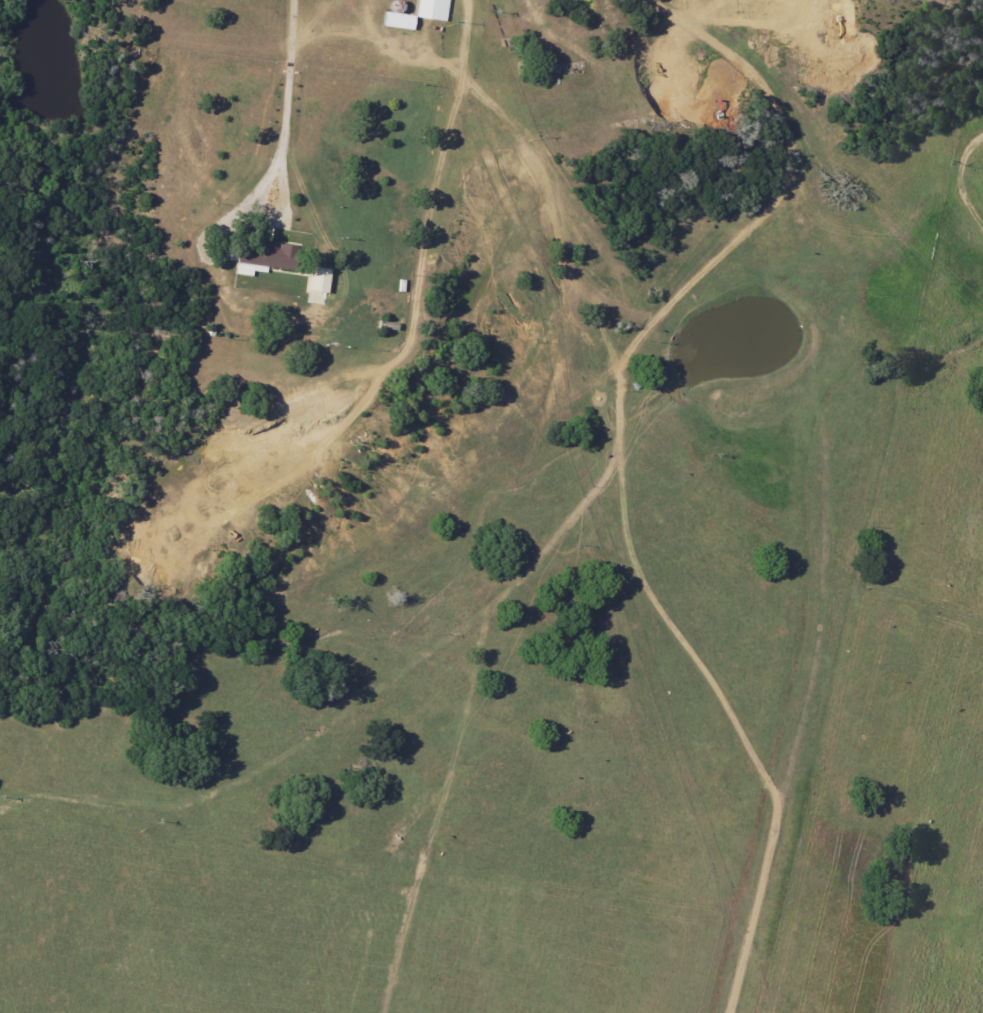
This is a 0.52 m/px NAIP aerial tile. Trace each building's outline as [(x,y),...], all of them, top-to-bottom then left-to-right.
[(447,21),(450,0),(419,0),(417,16),(447,21)] [(417,15),(387,11),(384,25),(414,30),(417,15)] [(269,266),(297,270),(301,245),(266,240),(265,250),(241,247),(237,273),(254,276),(255,270),(268,272),(269,266)] [(327,304),(331,268),(312,266),(307,302),(327,304)]
